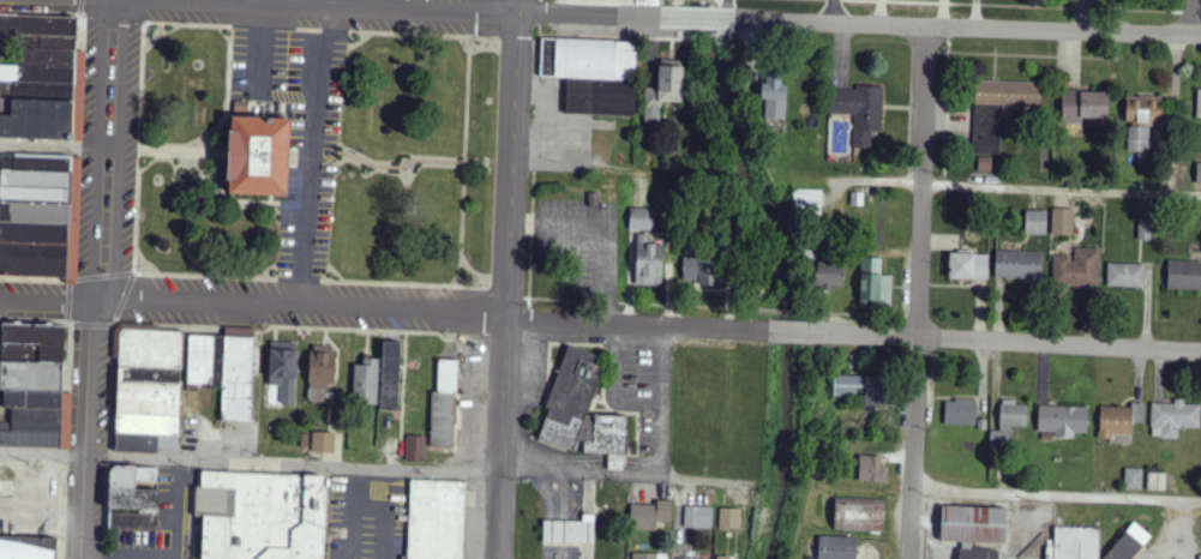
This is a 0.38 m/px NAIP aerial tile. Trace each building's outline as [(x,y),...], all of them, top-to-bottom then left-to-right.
[(0,16),(0,37),(19,38),(18,66),(0,65),(0,81),(12,82),(11,114),(0,114),(0,138),(73,139),(74,85),(85,85),(85,51),(76,51),(77,18),(0,16)] [(567,114),(635,116),(637,82),(635,82),(637,42),(542,38),(540,77),(568,78),(567,114)] [(684,65),(673,65),(673,60),(659,60),(659,101),(684,102),(684,65)] [(787,76),(764,76),(763,99),(766,99),(765,119),(786,119),(787,76)] [(1002,107),(1041,108),(1041,83),(976,81),(973,153),(1001,154),(1002,107)] [(882,132),(883,86),(856,86),(855,91),(831,90),(831,114),(854,114),(853,147),(872,148),(873,132),(882,132)] [(1063,91),(1064,119),(1110,119),(1110,91),(1063,91)] [(1127,124),(1163,124),(1163,97),(1127,97),(1127,124)] [(233,100),(246,100),(246,98),(278,100),(277,102),(286,103),(284,114),(286,114),(286,119),(290,119),(289,149),(298,150),(296,167),(288,167),(287,197),(270,196),(228,193),(229,180),(227,180),(228,154),(229,128),(232,128),(233,100)] [(645,123),(660,123),(660,102),(645,102),(645,123)] [(1128,151),(1149,152),(1150,128),(1129,127),(1128,151)] [(76,281),(0,276),(0,151),(82,156),(76,281)] [(977,172),(992,172),(993,158),(978,157),(977,172)] [(822,214),(822,190),(794,189),(793,213),(822,214)] [(654,231),(655,209),(631,208),(630,230),(654,231)] [(1073,236),(1074,210),(1053,209),(1052,235),(1073,236)] [(1047,212),(1026,211),(1025,234),(1047,235),(1047,212)] [(1151,241),(1152,220),(1139,219),(1138,240),(1151,241)] [(637,285),(663,286),(664,244),(647,244),(648,234),(638,234),(637,285)] [(1100,250),(1074,249),(1074,256),(1053,256),(1053,285),(1100,285),(1100,250)] [(1043,252),(996,250),(995,279),(1042,280),(1043,252)] [(988,280),(989,254),(950,253),(950,279),(988,280)] [(684,255),(684,284),(722,285),(722,256),(684,255)] [(891,308),(892,276),(880,275),(881,260),(862,259),(860,307),(891,308)] [(1168,261),(1168,290),(1200,290),(1200,262),(1168,261)] [(816,288),(843,289),(844,264),(817,263),(816,288)] [(1107,287),(1144,288),(1145,264),(1108,263),(1107,287)] [(60,450),(0,448),(0,354),(1,323),(64,325),(60,450)] [(184,331),(182,369),(181,369),(178,450),(158,449),(158,455),(115,452),(119,332),(122,329),(184,331)] [(190,335),(215,336),(212,385),(187,385),(190,335)] [(224,335),(254,336),(251,421),(221,420),(224,335)] [(383,342),(401,342),(398,411),(380,410),(383,342)] [(271,343),(296,343),(294,403),(281,403),(281,405),(269,404),(271,343)] [(536,440),(548,409),(544,408),(568,343),(600,355),(595,365),(603,368),(583,422),(596,422),(596,414),(630,415),(629,456),(625,456),(625,471),(607,471),(607,453),(584,453),(584,450),(574,450),(566,447),(565,451),(536,440)] [(313,345),(332,347),(332,353),(336,353),(335,384),(329,384),(328,403),(311,402),(311,398),(308,398),(308,390),(310,390),(311,383),(308,383),(310,351),(313,351),(313,345)] [(364,359),(364,365),(354,365),(352,403),(376,404),(378,359),(364,359)] [(439,359),(458,359),(457,393),(454,393),(438,392),(439,359)] [(834,375),(887,377),(885,414),(864,414),(864,397),(834,396),(834,375)] [(454,393),(452,415),(455,415),(455,425),(452,425),(451,447),(431,447),(432,392),(438,392),(454,393)] [(945,402),(955,402),(955,399),(977,399),(975,425),(945,423),(945,402)] [(1028,428),(1028,406),(1017,405),(1017,401),(1001,400),(1000,431),(991,431),(990,450),(1011,450),(1011,427),(1028,428)] [(1151,438),(1179,439),(1179,428),(1200,429),(1200,408),(1200,405),(1185,404),(1185,403),(1152,402),(1151,438)] [(1089,407),(1039,406),(1038,433),(1056,433),(1056,438),(1075,439),(1075,434),(1088,434),(1089,407)] [(1099,439),(1112,440),(1112,435),(1132,435),(1133,408),(1100,407),(1099,439)] [(312,451),(313,432),(335,433),(334,452),(312,451)] [(302,433),(312,433),(311,444),(308,444),(308,450),(301,450),(302,433)] [(407,435),(426,437),(425,462),(406,462),(407,435)] [(860,455),(881,456),(881,468),(883,468),(883,462),(885,462),(885,468),(887,468),(887,483),(859,482),(860,455)] [(158,468),(137,468),(136,465),(116,465),(110,470),(109,529),(114,529),(157,530),(158,468)] [(1125,490),(1142,491),(1143,470),(1126,469),(1125,490)] [(326,476),(202,472),(201,486),(196,486),(195,515),(204,515),(203,558),(324,558),(326,476)] [(1148,491),(1166,491),(1166,473),(1149,473),(1148,491)] [(466,482),(462,558),(401,558),(401,555),(408,555),(410,481),(466,482)] [(835,497),(884,498),(883,531),(834,530),(835,497)] [(657,531),(657,522),(672,523),(672,501),(657,500),(657,505),(632,505),(631,530),(657,531)] [(713,507),(685,506),(684,528),(712,529),(713,507)] [(998,551),(998,558),(956,558),(956,552),(961,552),(961,542),(939,542),(942,506),(1008,507),(1005,543),(972,542),(971,551),(998,551)] [(741,528),(741,508),(720,509),(720,529),(741,528)] [(582,513),(582,522),(544,521),(542,543),(594,545),(595,513),(582,513)] [(1152,536),(1133,558),(1103,558),(1135,522),(1152,536)] [(1101,529),(1100,558),(1054,558),(1056,527),(1101,529)] [(55,540),(55,558),(0,558),(0,537),(55,540)] [(858,538),(820,537),(819,558),(857,558),(858,538)]
